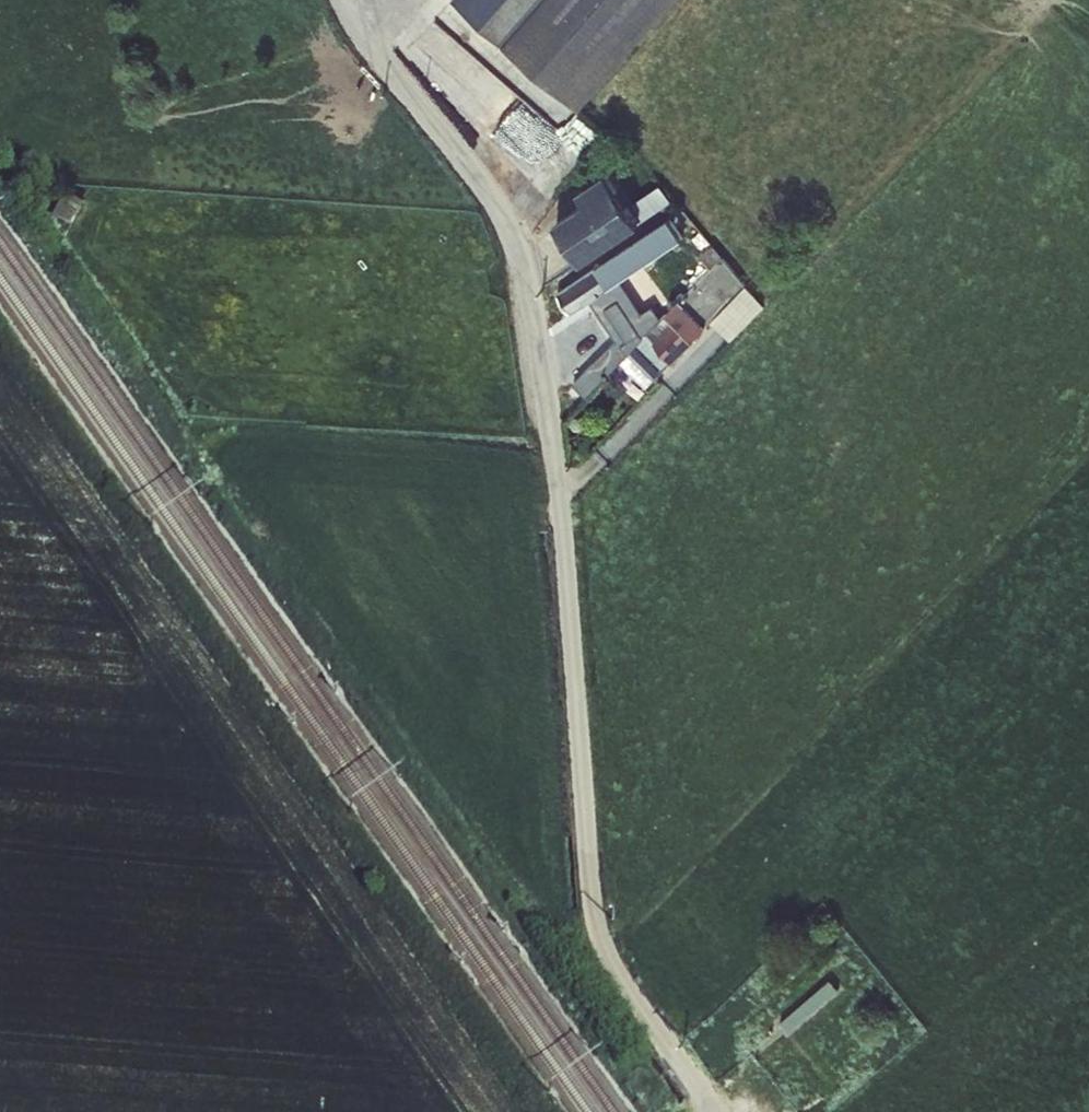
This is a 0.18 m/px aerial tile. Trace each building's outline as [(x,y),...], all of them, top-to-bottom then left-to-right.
[(580,106),(671,0),(454,0),(580,106)] [(493,104),(544,151),(563,129),(513,83),(493,104)] [(553,217),(579,257),(642,217),(605,170),(576,189),(582,198),(553,217)] [(635,199),(645,214),(674,196),(664,180),(635,199)] [(667,215),(554,284),(572,310),(596,297),(613,336),(564,390),(591,413),(620,380),(643,395),(747,281),(721,254),(648,328),(621,283),(684,234),(667,215)]
